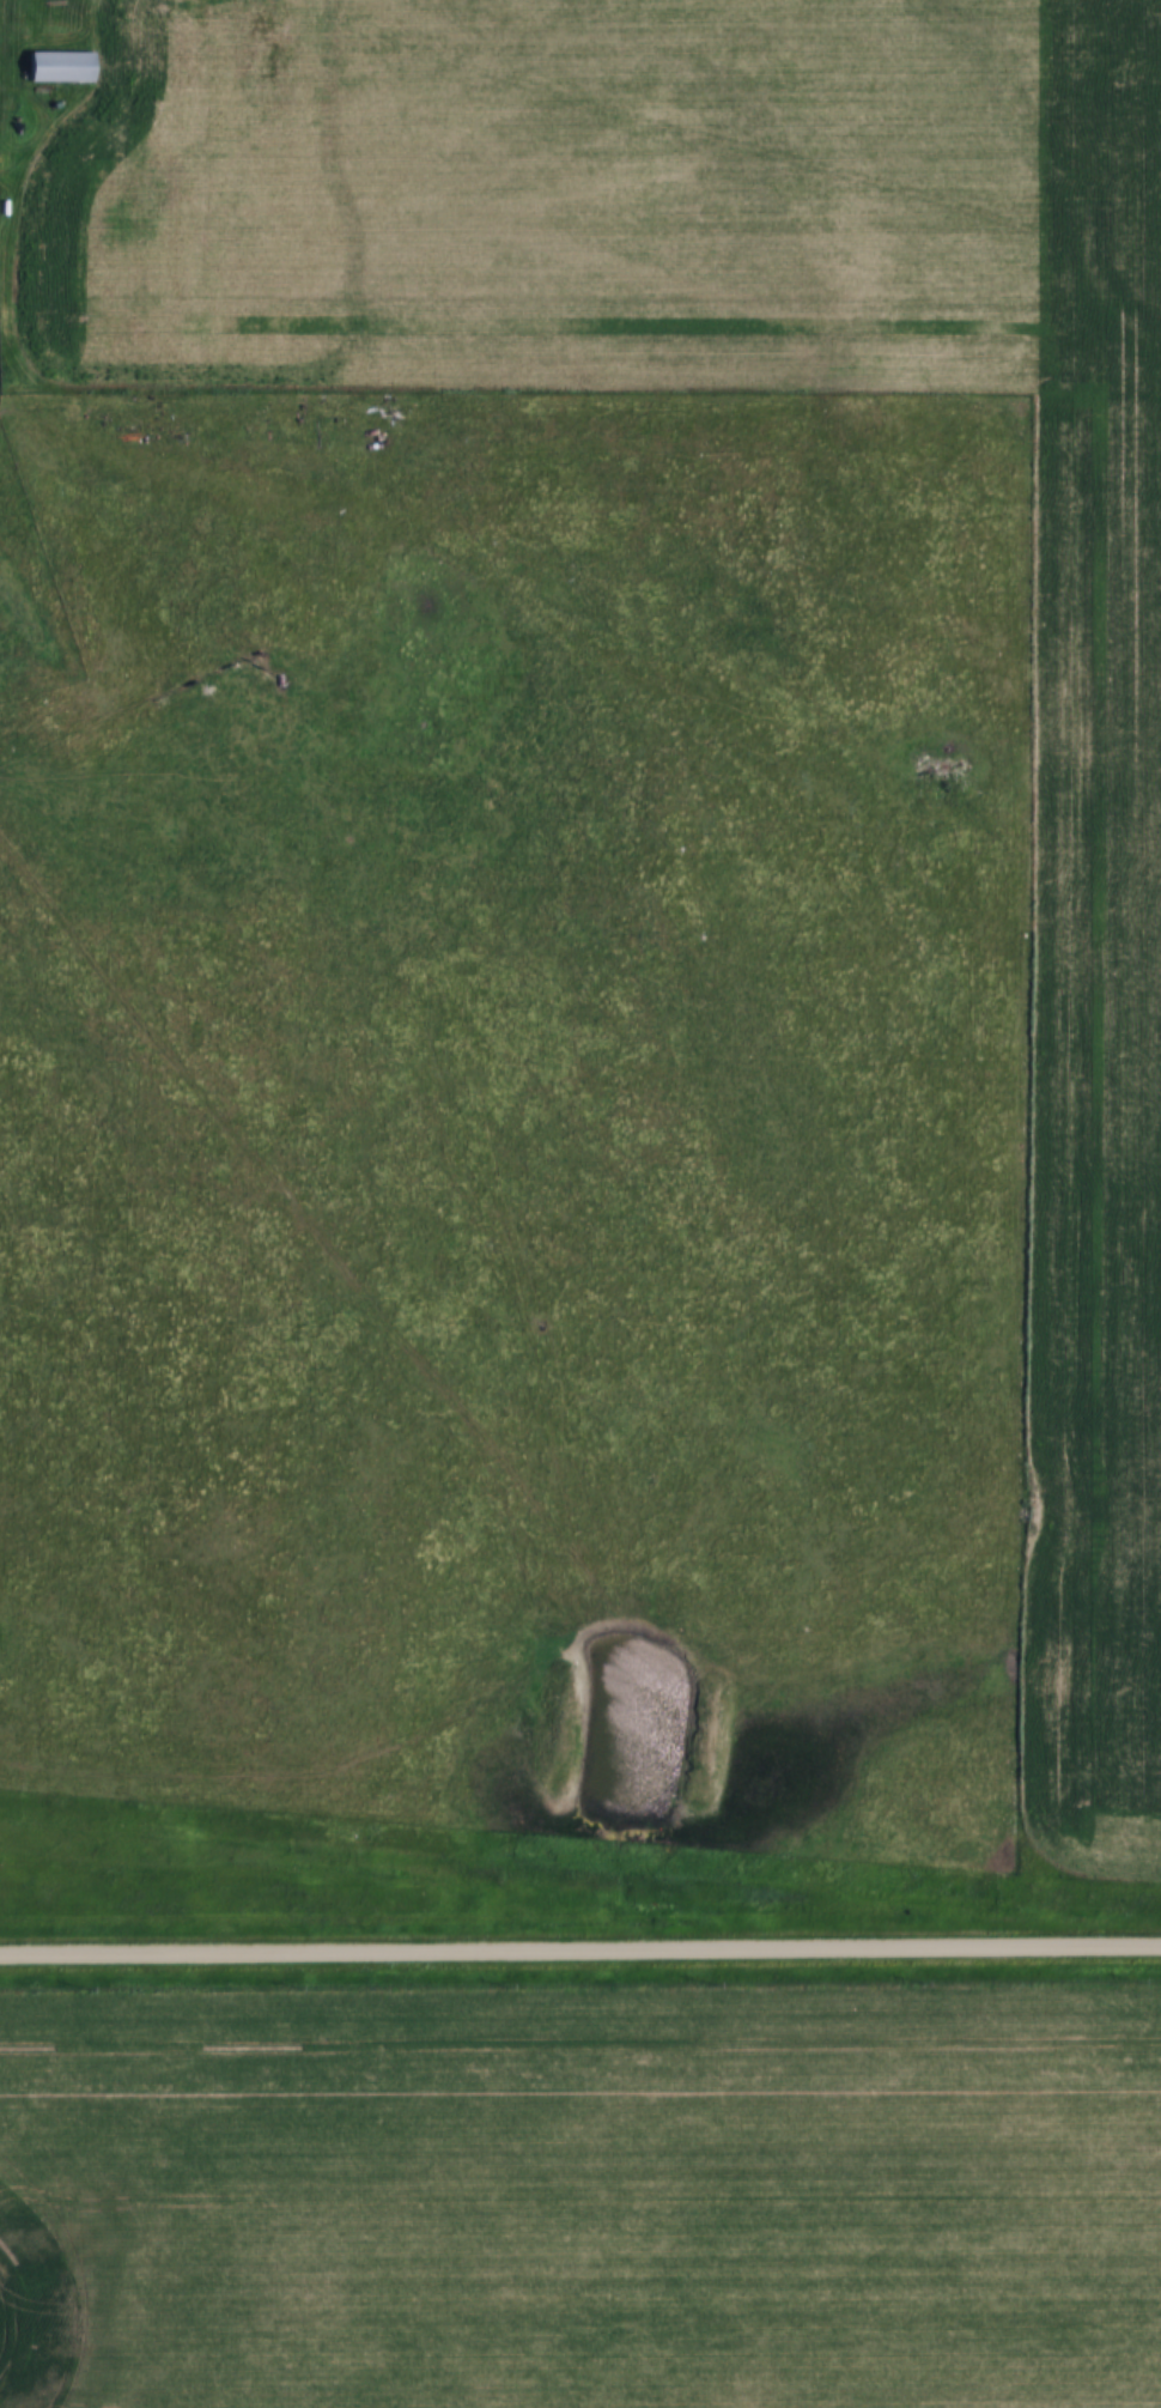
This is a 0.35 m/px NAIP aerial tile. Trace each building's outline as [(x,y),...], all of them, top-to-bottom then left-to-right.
[(93,49),(93,83),(32,81),(32,49),(93,49)]
